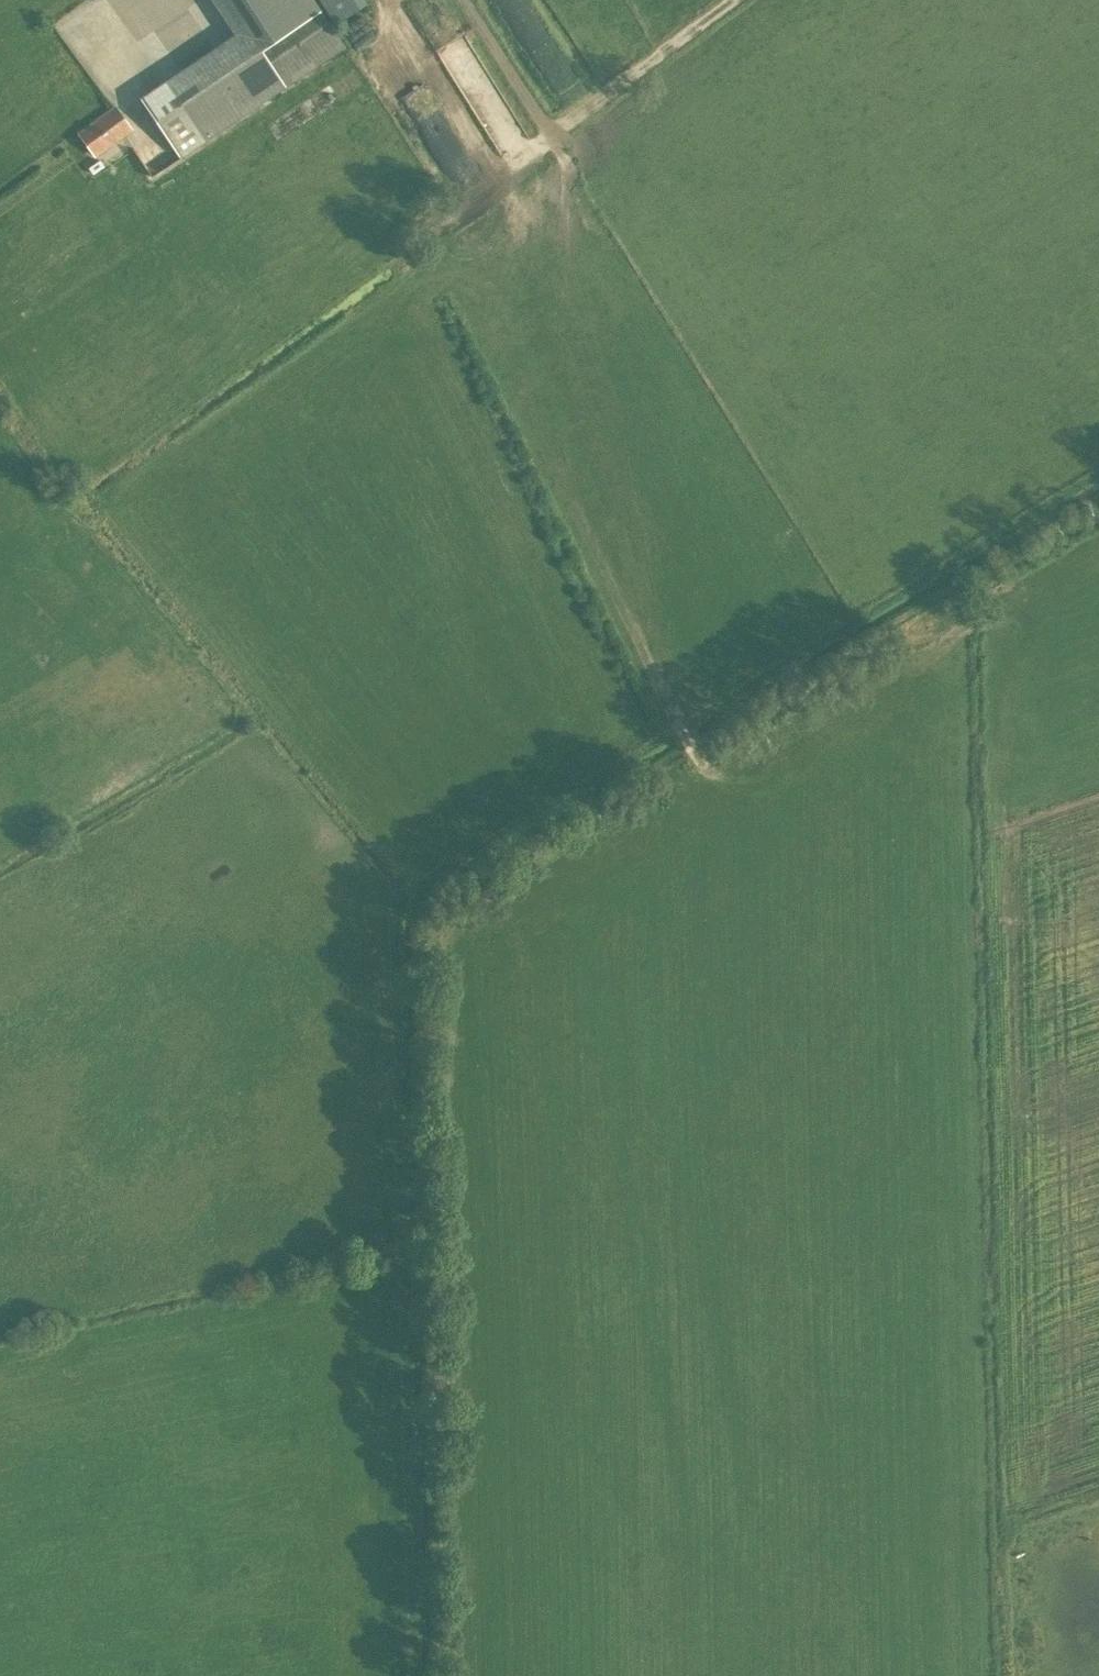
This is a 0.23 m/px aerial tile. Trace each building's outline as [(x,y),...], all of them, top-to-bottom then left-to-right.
[(245,28),(140,97),(179,156),(344,47),(313,0),(226,0),(245,28)] [(366,1),(365,0),(319,0),(334,22),(366,1)] [(95,157),(133,130),(115,105),(77,132),(95,157)]
